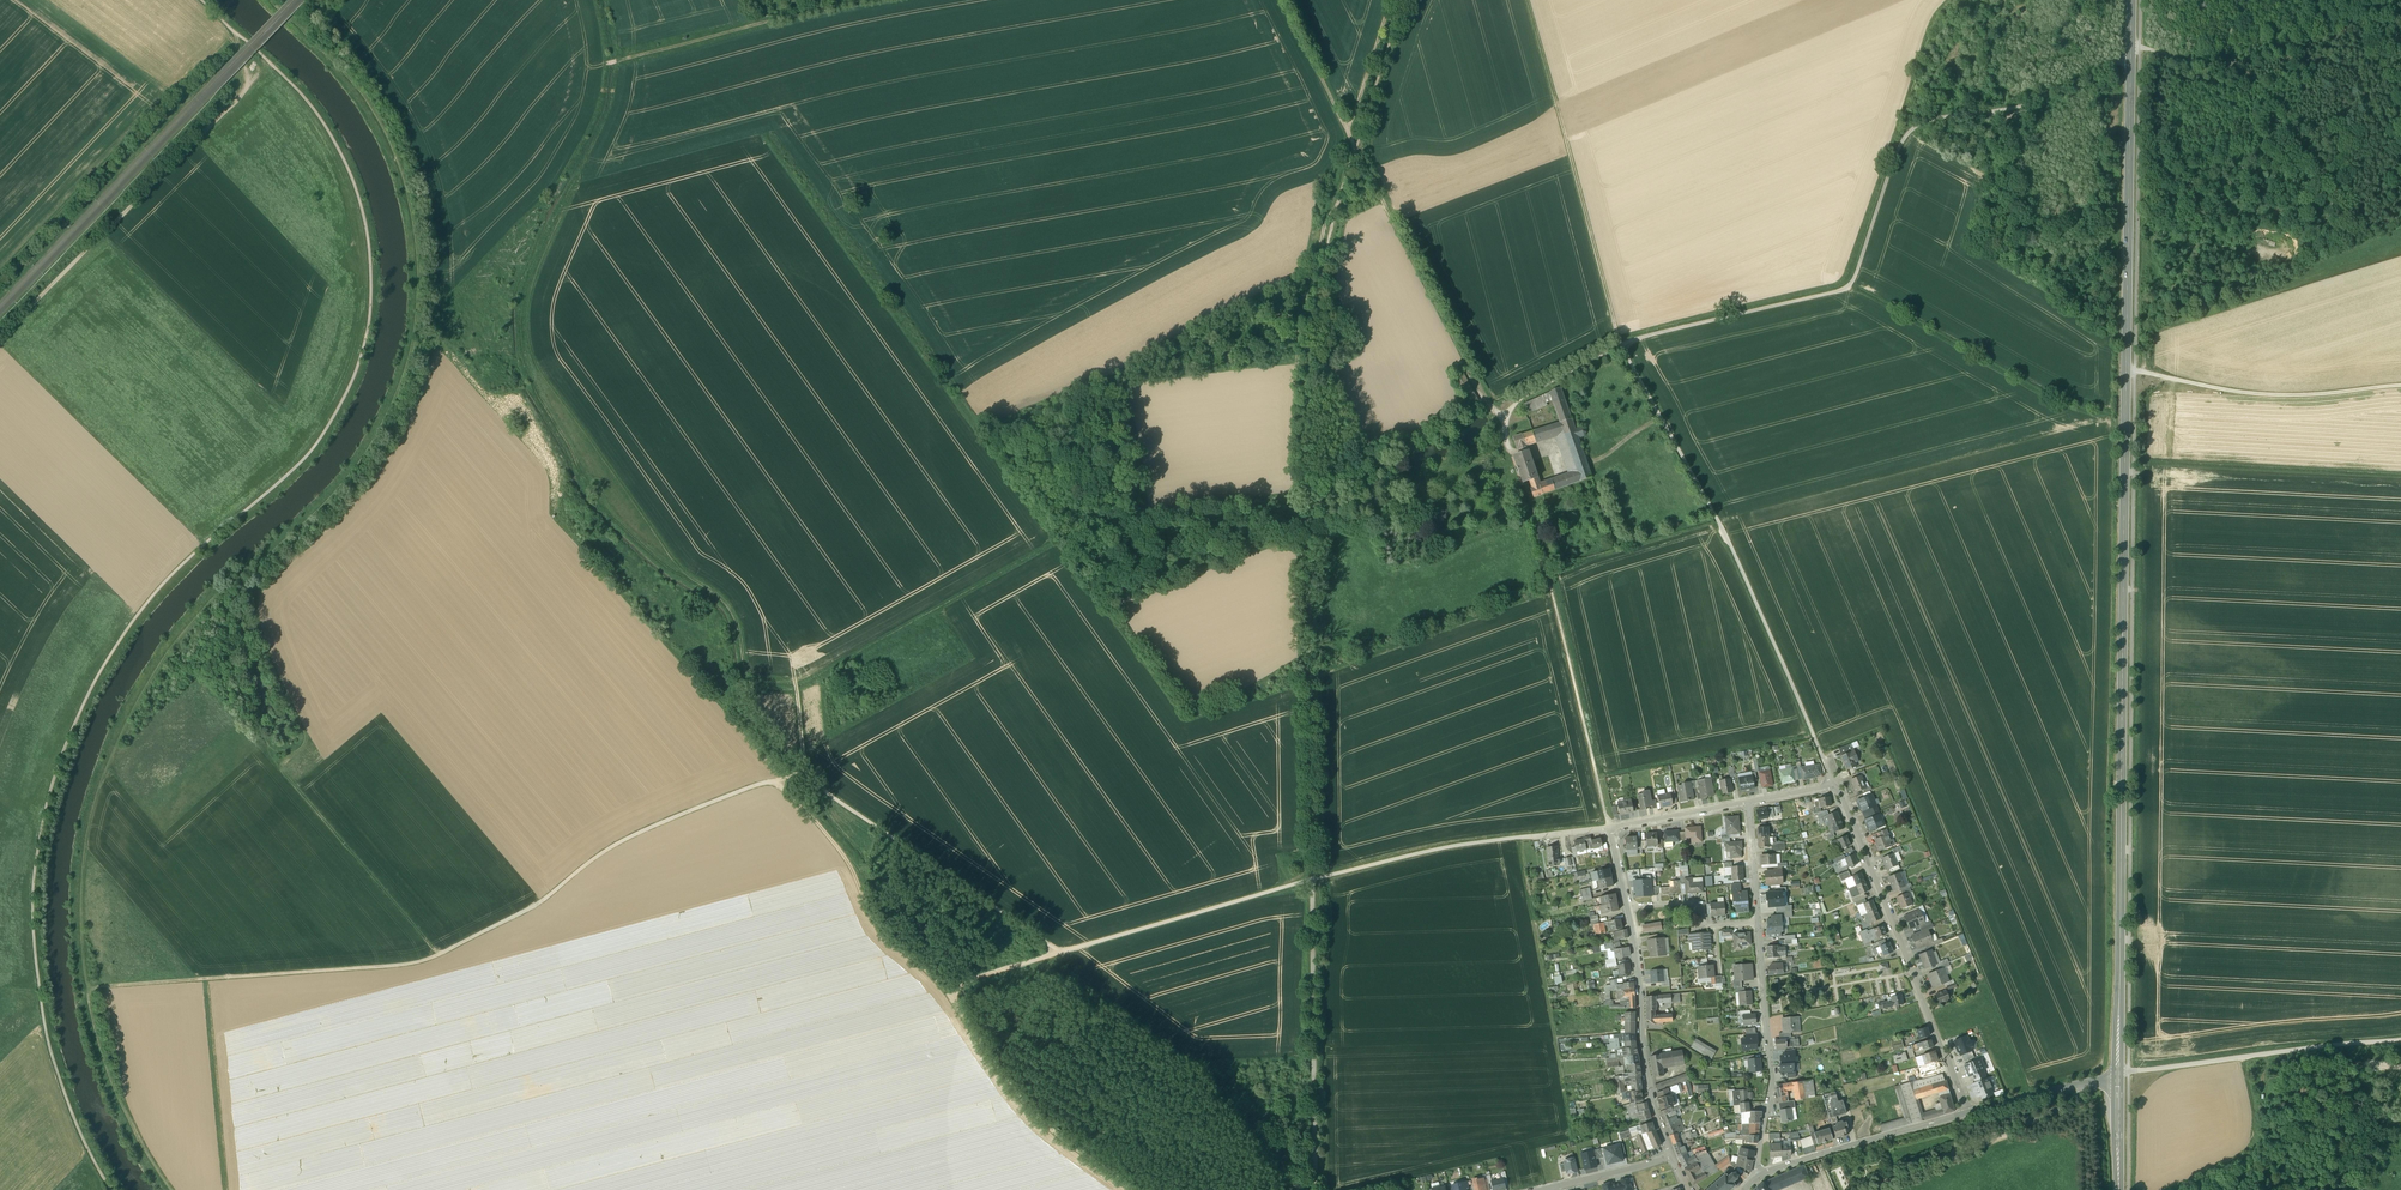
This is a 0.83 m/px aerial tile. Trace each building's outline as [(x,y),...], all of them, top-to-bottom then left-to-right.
[(1560,388),(1549,393),(1552,401),(1563,397),(1560,388)] [(1549,393),(1522,404),(1526,414),(1552,402),(1552,401),(1549,393)] [(1563,397),(1552,401),(1552,402),(1559,423),(1571,419),(1563,397)] [(1571,419),(1559,423),(1563,433),(1565,439),(1576,435),(1571,419)] [(1559,423),(1522,435),(1525,444),(1525,445),(1526,445),(1563,433),(1559,423)] [(1522,435),(1513,438),(1516,448),(1518,447),(1525,444),(1522,435)] [(1576,435),(1565,439),(1570,452),(1581,448),(1576,435)] [(1525,444),(1518,447),(1520,454),(1528,451),(1526,445),(1525,445),(1525,444)] [(1581,448),(1570,452),(1576,469),(1587,466),(1581,448)] [(1520,454),(1514,456),(1523,483),(1529,481),(1537,478),(1528,451),(1520,454)] [(1587,466),(1576,469),(1576,471),(1580,481),(1591,477),(1587,466)] [(1540,484),(1539,484),(1539,485),(1543,494),(1580,481),(1576,471),(1540,484)] [(1537,478),(1529,481),(1532,487),(1539,485),(1539,484),(1540,484),(1537,478)] [(1532,487),(1530,488),(1534,498),(1543,494),(1539,485),(1532,487)] [(1851,743),(1838,748),(1841,756),(1851,752),(1854,751),(1851,743)] [(1841,756),(1840,756),(1846,770),(1856,766),(1853,759),(1857,757),(1854,751),(1851,752),(1841,756)] [(1801,767),(1803,779),(1803,780),(1817,777),(1816,775),(1815,766),(1814,765),(1801,767)] [(1791,769),(1780,771),(1782,784),(1794,781),(1794,780),(1792,768),(1791,769)] [(1772,785),(1769,771),(1759,773),(1762,787),(1772,785)] [(1752,776),(1739,778),(1741,790),(1754,788),(1753,781),(1752,776)] [(1858,777),(1850,780),(1855,792),(1863,789),(1866,788),(1861,776),(1858,777)] [(1711,778),(1698,780),(1700,793),(1701,799),(1707,798),(1707,796),(1714,794),(1711,778)] [(1730,779),(1720,781),(1722,794),(1732,792),(1730,779)] [(1690,782),(1682,783),(1683,785),(1677,786),(1680,801),(1688,799),(1688,801),(1694,800),(1691,789),(1690,782)] [(1643,794),(1637,795),(1640,811),(1646,810),(1646,807),(1652,806),(1653,809),(1651,800),(1649,790),(1642,791),(1643,794)] [(1670,794),(1658,796),(1660,807),(1673,805),(1672,804),(1670,794)] [(1871,795),(1857,800),(1862,811),(1877,805),(1876,805),(1873,806),(1871,801),(1873,800),(1871,795)] [(1829,797),(1818,799),(1819,802),(1820,808),(1831,806),(1829,797)] [(1906,799),(1897,802),(1902,817),(1910,815),(1907,806),(1908,805),(1906,799)] [(1631,800),(1618,803),(1620,814),(1633,812),(1633,811),(1631,804),(1631,800)] [(1877,805),(1862,811),(1864,816),(1878,810),(1877,805)] [(1780,806),(1772,808),(1774,816),(1778,816),(1777,814),(1781,813),(1780,806)] [(1766,809),(1762,810),(1762,809),(1756,810),(1758,819),(1768,817),(1766,808),(1766,809)] [(1821,812),(1817,813),(1819,819),(1826,816),(1829,815),(1827,810),(1821,812)] [(1878,810),(1864,816),(1865,820),(1880,814),(1878,810)] [(1829,815),(1826,816),(1830,825),(1840,820),(1836,812),(1829,815)] [(1865,820),(1870,831),(1884,826),(1879,815),(1880,815),(1880,814),(1865,820)] [(1738,816),(1726,817),(1727,834),(1728,834),(1729,834),(1740,833),(1738,816)] [(1819,819),(1821,825),(1822,826),(1823,828),(1827,826),(1830,825),(1826,816),(1819,819)] [(1840,820),(1830,825),(1831,828),(1833,833),(1843,829),(1840,820)] [(1700,827),(1685,828),(1685,832),(1686,838),(1695,837),(1695,843),(1701,842),(1700,827)] [(1768,827),(1757,828),(1758,838),(1774,837),(1773,833),(1770,834),(1770,835),(1769,835),(1768,827)] [(1886,829),(1878,832),(1880,838),(1887,835),(1888,835),(1886,829)] [(1678,831),(1664,832),(1665,843),(1672,842),(1679,841),(1678,832),(1678,831)] [(1657,834),(1646,834),(1647,846),(1658,846),(1658,845),(1658,841),(1657,834)] [(1880,838),(1877,839),(1879,845),(1877,846),(1879,851),(1894,845),(1892,839),(1890,840),(1887,835),(1880,838)] [(1846,836),(1837,840),(1839,844),(1841,849),(1850,845),(1846,836)] [(1636,837),(1630,838),(1626,838),(1627,850),(1632,849),(1632,848),(1636,848),(1637,849),(1637,841),(1636,837)] [(1774,837),(1758,838),(1759,847),(1769,846),(1769,843),(1776,842),(1776,837),(1774,837)] [(1592,840),(1592,841),(1593,845),(1594,850),(1599,848),(1599,847),(1603,846),(1601,838),(1592,840)] [(1584,839),(1574,841),(1575,842),(1574,842),(1576,847),(1577,852),(1587,850),(1585,844),(1584,839)] [(1730,843),(1725,843),(1726,851),(1730,851),(1730,858),(1741,857),(1740,847),(1742,847),(1741,842),(1730,843)] [(1590,849),(1591,853),(1599,851),(1603,850),(1603,846),(1599,847),(1599,848),(1594,850),(1593,845),(1591,845),(1591,844),(1589,844),(1590,849)] [(1557,847),(1547,848),(1548,865),(1559,863),(1557,847)] [(1632,848),(1632,849),(1627,850),(1627,856),(1635,855),(1635,852),(1637,852),(1637,849),(1636,848),(1632,848)] [(1766,855),(1761,855),(1762,864),(1775,863),(1775,854),(1774,854),(1766,855)] [(1845,858),(1845,859),(1848,867),(1851,866),(1853,865),(1858,864),(1854,854),(1845,858)] [(1893,854),(1882,858),(1887,870),(1898,865),(1894,854),(1893,854)] [(1573,857),(1565,858),(1566,866),(1572,865),(1575,865),(1573,857)] [(1742,866),(1732,867),(1733,880),(1743,880),(1742,866)] [(1609,868),(1599,871),(1596,872),(1597,874),(1591,876),(1593,881),(1596,881),(1611,877),(1609,868)] [(1775,871),(1765,871),(1766,884),(1778,883),(1782,883),(1781,871),(1781,870),(1775,871)] [(1848,871),(1838,875),(1841,881),(1845,880),(1851,877),(1848,871)] [(1861,872),(1852,876),(1852,877),(1855,883),(1856,885),(1865,882),(1861,872)] [(1899,873),(1888,877),(1894,890),(1898,889),(1904,886),(1899,873)] [(1611,877),(1596,881),(1598,889),(1613,886),(1611,877)] [(1851,877),(1845,880),(1849,888),(1852,887),(1854,886),(1853,884),(1855,883),(1852,877),(1851,877)] [(1702,882),(1692,883),(1692,878),(1685,878),(1685,884),(1686,893),(1703,892),(1702,882)] [(1651,879),(1634,880),(1635,887),(1636,887),(1636,897),(1652,896),(1651,879)] [(1673,886),(1661,887),(1661,895),(1677,893),(1677,894),(1681,894),(1680,884),(1680,882),(1677,882),(1677,880),(1673,881),(1673,886)] [(1865,882),(1856,885),(1858,891),(1860,895),(1869,891),(1865,882)] [(1740,883),(1731,884),(1732,893),(1734,893),(1735,893),(1735,891),(1740,891),(1740,883)] [(1939,891),(1941,897),(1947,895),(1945,889),(1939,891)] [(1745,892),(1740,892),(1740,891),(1735,891),(1735,893),(1734,893),(1735,902),(1738,902),(1738,912),(1748,911),(1748,904),(1746,904),(1745,892)] [(1775,892),(1766,893),(1767,900),(1768,900),(1768,907),(1776,907),(1784,906),(1783,896),(1782,896),(1782,892),(1782,891),(1775,892)] [(1902,895),(1896,897),(1901,909),(1912,904),(1908,893),(1902,895)] [(1613,894),(1599,897),(1601,905),(1616,902),(1615,899),(1614,899),(1613,894)] [(1862,899),(1855,902),(1857,907),(1863,904),(1866,902),(1865,898),(1862,899)] [(1866,902),(1863,904),(1866,910),(1867,913),(1876,910),(1872,900),(1866,902)] [(1601,905),(1600,906),(1602,914),(1618,910),(1616,902),(1601,905)] [(1724,904),(1718,904),(1718,903),(1711,904),(1710,903),(1711,916),(1720,915),(1724,914),(1725,915),(1725,912),(1724,904),(1724,902),(1724,904)] [(1862,915),(1861,916),(1863,921),(1865,920),(1869,918),(1871,923),(1880,919),(1876,910),(1867,913),(1862,915)] [(1920,910),(1904,916),(1909,929),(1919,925),(1925,923),(1925,922),(1920,910)] [(1777,916),(1771,916),(1771,919),(1767,920),(1767,926),(1766,927),(1782,926),(1781,922),(1781,918),(1781,915),(1777,916)] [(1620,920),(1609,922),(1610,924),(1611,928),(1611,931),(1622,928),(1620,920)] [(1660,922),(1642,925),(1643,932),(1662,929),(1661,926),(1660,922)] [(1599,923),(1594,925),(1596,934),(1605,932),(1603,923),(1599,923)] [(1882,925),(1874,929),(1877,938),(1886,934),(1882,925)] [(1782,926),(1766,927),(1767,935),(1769,935),(1769,937),(1781,936),(1780,931),(1782,931),(1782,926)] [(1874,929),(1867,931),(1866,929),(1859,932),(1864,944),(1871,941),(1871,940),(1877,938),(1874,929)] [(1922,932),(1913,935),(1916,943),(1915,943),(1917,949),(1925,945),(1932,942),(1928,930),(1927,929),(1922,932)] [(1627,930),(1613,932),(1615,940),(1628,937),(1627,930)] [(1749,932),(1733,934),(1734,946),(1750,944),(1749,932)] [(1709,933),(1693,934),(1694,941),(1695,941),(1696,949),(1710,948),(1709,933)] [(1963,933),(1958,935),(1962,946),(1967,944),(1963,933)] [(1648,940),(1647,940),(1648,946),(1649,946),(1650,956),(1665,955),(1664,938),(1658,939),(1648,940)] [(1932,942),(1925,945),(1927,949),(1937,944),(1935,941),(1932,942)] [(1619,942),(1613,943),(1612,943),(1604,944),(1605,949),(1610,948),(1610,950),(1612,951),(1614,951),(1614,949),(1622,948),(1621,946),(1620,946),(1619,942)] [(1886,944),(1880,946),(1882,952),(1880,953),(1882,956),(1893,952),(1889,942),(1886,944)] [(1622,948),(1614,949),(1614,951),(1615,957),(1630,955),(1629,947),(1622,948)] [(1933,956),(1931,951),(1920,955),(1925,968),(1935,964),(1932,956),(1933,956)] [(1970,953),(1963,955),(1966,961),(1972,959),(1970,953)] [(1947,959),(1936,963),(1937,967),(1948,962),(1947,959)] [(1629,963),(1619,965),(1620,975),(1630,973),(1629,963)] [(1713,965),(1703,966),(1703,967),(1697,968),(1699,978),(1710,977),(1711,985),(1715,984),(1714,976),(1713,965)] [(1742,965),(1734,966),(1735,980),(1736,980),(1736,981),(1742,980),(1753,979),(1752,966),(1742,966),(1742,965)] [(1772,966),(1768,967),(1769,975),(1783,973),(1782,965),(1772,966)] [(1943,969),(1943,968),(1939,970),(1928,975),(1933,988),(1949,981),(1946,975),(1942,976),(1942,975),(1943,974),(1941,970),(1944,969),(1943,969)] [(1663,970),(1650,971),(1652,983),(1661,982),(1664,982),(1664,981),(1663,970)] [(1722,976),(1714,976),(1715,984),(1722,983),(1722,976)] [(1742,980),(1736,981),(1736,980),(1735,980),(1732,981),(1733,989),(1736,989),(1742,988),(1742,980)] [(1633,982),(1624,983),(1624,984),(1617,985),(1616,985),(1617,990),(1622,989),(1634,988),(1633,982)] [(1634,988),(1622,989),(1623,997),(1629,996),(1629,999),(1635,998),(1634,988)] [(1946,990),(1935,994),(1939,1004),(1949,1000),(1946,990)] [(1745,991),(1739,992),(1739,993),(1740,1006),(1752,1005),(1751,991),(1745,991)] [(1680,993),(1670,994),(1671,995),(1672,1001),(1671,1001),(1671,1003),(1680,1002),(1680,993)] [(1902,995),(1891,997),(1892,1001),(1882,1003),(1883,1008),(1903,1005),(1902,995)] [(1656,996),(1646,997),(1647,1011),(1657,1010),(1656,1002),(1656,997),(1656,996)] [(1635,998),(1629,999),(1630,1001),(1624,1001),(1624,1005),(1624,1008),(1635,1008),(1635,998)] [(1635,1012),(1625,1013),(1625,1015),(1625,1018),(1621,1018),(1621,1017),(1619,1017),(1615,1017),(1615,1021),(1620,1021),(1625,1021),(1635,1021),(1635,1012)] [(1750,1015),(1743,1015),(1743,1025),(1756,1024),(1755,1014),(1750,1015)] [(1655,1016),(1647,1016),(1647,1020),(1655,1025),(1655,1024),(1655,1022),(1655,1016)] [(1798,1017),(1782,1019),(1783,1033),(1790,1032),(1799,1032),(1798,1017)] [(1635,1021),(1625,1021),(1625,1033),(1634,1033),(1635,1021)] [(1927,1027),(1917,1030),(1920,1038),(1929,1036),(1927,1027)] [(1635,1041),(1634,1033),(1625,1033),(1625,1042),(1635,1041)] [(1969,1041),(1967,1036),(1955,1041),(1957,1046),(1956,1046),(1958,1052),(1959,1052),(1961,1055),(1962,1055),(1971,1051),(1973,1050),(1971,1047),(1972,1046),(1970,1040),(1969,1041)] [(1746,1038),(1742,1039),(1743,1043),(1741,1045),(1742,1048),(1744,1050),(1748,1050),(1748,1049),(1757,1048),(1756,1043),(1757,1041),(1757,1038),(1746,1038)] [(1716,1051),(1696,1039),(1691,1047),(1711,1060),(1716,1051)] [(1794,1039),(1786,1040),(1787,1048),(1795,1047),(1794,1039)] [(1786,1040),(1775,1041),(1776,1049),(1787,1048),(1786,1040)] [(1931,1040),(1922,1042),(1924,1049),(1933,1047),(1931,1040)] [(1636,1046),(1625,1048),(1626,1048),(1622,1049),(1624,1057),(1638,1054),(1636,1046)] [(1619,1049),(1615,1049),(1615,1057),(1624,1057),(1622,1049),(1621,1049),(1619,1049)] [(1682,1051),(1659,1054),(1662,1068),(1684,1064),(1682,1051)] [(1937,1060),(1934,1051),(1922,1055),(1925,1064),(1930,1063),(1938,1060),(1937,1060)] [(1971,1051),(1962,1055),(1964,1061),(1974,1057),(1971,1051)] [(1894,1056),(1896,1063),(1907,1060),(1905,1052),(1894,1056)] [(1624,1057),(1625,1065),(1630,1064),(1639,1063),(1638,1054),(1624,1057)] [(1659,1054),(1650,1056),(1654,1077),(1663,1075),(1662,1068),(1659,1054)] [(1785,1056),(1780,1056),(1781,1064),(1793,1063),(1793,1064),(1794,1064),(1794,1056),(1794,1055),(1785,1056)] [(1754,1059),(1748,1060),(1749,1072),(1761,1071),(1760,1059),(1754,1059)] [(1983,1071),(1985,1070),(1981,1059),(1965,1065),(1969,1077),(1973,1075),(1983,1071)] [(1938,1060),(1930,1063),(1933,1071),(1941,1069),(1938,1060)] [(1639,1063),(1630,1064),(1631,1072),(1640,1070),(1639,1063)] [(1793,1063),(1781,1064),(1780,1064),(1781,1073),(1788,1072),(1787,1072),(1794,1072),(1794,1071),(1793,1064),(1793,1063)] [(1631,1072),(1628,1073),(1629,1078),(1630,1078),(1640,1076),(1641,1076),(1640,1070),(1631,1072)] [(1983,1071),(1973,1075),(1975,1079),(1985,1075),(1983,1071)] [(1687,1074),(1678,1077),(1680,1083),(1685,1082),(1689,1080),(1687,1074)] [(1920,1080),(1916,1081),(1919,1089),(1944,1081),(1942,1074),(1932,1077),(1920,1080)] [(1640,1076),(1630,1078),(1630,1080),(1633,1080),(1634,1082),(1631,1083),(1631,1085),(1632,1091),(1640,1089),(1642,1089),(1640,1076)] [(1678,1077),(1655,1085),(1656,1092),(1678,1084),(1680,1083),(1678,1077)] [(1993,1090),(1989,1078),(1986,1079),(1976,1083),(1972,1085),(1977,1097),(1981,1095),(1991,1091),(1993,1090)] [(1812,1079),(1801,1081),(1804,1098),(1815,1097),(1812,1079)] [(1694,1097),(1689,1080),(1685,1082),(1689,1096),(1688,1097),(1689,1099),(1694,1097)] [(1919,1089),(1913,1091),(1915,1099),(1918,1099),(1948,1089),(1946,1080),(1919,1089)] [(1801,1081),(1792,1082),(1793,1089),(1795,1100),(1804,1098),(1801,1081)] [(1916,1081),(1900,1085),(1909,1116),(1911,1124),(1925,1120),(1923,1113),(1923,1114),(1918,1099),(1915,1099),(1913,1091),(1919,1089),(1916,1081)] [(1792,1082),(1776,1085),(1777,1088),(1776,1088),(1778,1103),(1786,1102),(1785,1097),(1787,1096),(1786,1090),(1793,1089),(1792,1082)] [(1678,1084),(1667,1088),(1669,1095),(1672,1094),(1673,1095),(1680,1092),(1678,1084)] [(1909,1116),(1900,1085),(1894,1087),(1899,1104),(1901,1104),(1905,1117),(1909,1116)] [(1661,1091),(1657,1092),(1657,1098),(1669,1095),(1667,1088),(1661,1090),(1661,1091)] [(1632,1091),(1626,1092),(1627,1098),(1630,1098),(1630,1099),(1642,1097),(1640,1089),(1632,1091)] [(1747,1090),(1733,1090),(1735,1113),(1745,1112),(1749,1112),(1748,1102),(1747,1090)] [(1991,1091),(1981,1095),(1984,1102),(1994,1098),(1991,1091)] [(1669,1095),(1657,1098),(1660,1110),(1666,1108),(1675,1104),(1673,1095),(1672,1094),(1669,1095)] [(1950,1094),(1939,1097),(1941,1103),(1944,1114),(1955,1111),(1950,1094)] [(1829,1097),(1823,1098),(1827,1111),(1829,1118),(1836,1116),(1846,1113),(1842,1100),(1837,1101),(1836,1096),(1829,1097)] [(1631,1103),(1627,1104),(1627,1106),(1630,1120),(1639,1118),(1639,1117),(1638,1112),(1636,1104),(1645,1102),(1644,1100),(1642,1101),(1631,1103)] [(1786,1102),(1778,1103),(1780,1110),(1790,1108),(1795,1108),(1794,1100),(1786,1102)] [(1645,1102),(1636,1104),(1638,1112),(1649,1109),(1647,1102),(1645,1102)] [(1941,1103),(1935,1104),(1937,1109),(1939,1116),(1944,1114),(1941,1103)] [(1790,1108),(1780,1110),(1782,1122),(1792,1120),(1790,1108)] [(1649,1109),(1638,1112),(1639,1117),(1639,1118),(1640,1121),(1651,1118),(1649,1109)] [(1937,1109),(1923,1113),(1925,1120),(1939,1116),(1937,1109)] [(1762,1111),(1751,1111),(1751,1112),(1749,1112),(1745,1112),(1745,1119),(1741,1119),(1742,1124),(1750,1124),(1759,1123),(1759,1117),(1761,1117),(1762,1111)] [(1827,1111),(1820,1113),(1822,1120),(1829,1118),(1827,1111)] [(1675,1115),(1670,1118),(1670,1117),(1668,1118),(1671,1125),(1673,1123),(1675,1122),(1677,1119),(1676,1116),(1675,1115)] [(1836,1116),(1829,1118),(1832,1126),(1836,1125),(1835,1123),(1837,1122),(1836,1116)] [(1905,1118),(1880,1126),(1882,1132),(1907,1125),(1905,1118)] [(1837,1122),(1835,1123),(1836,1125),(1832,1126),(1836,1138),(1842,1137),(1842,1138),(1846,1136),(1846,1135),(1847,1135),(1845,1129),(1848,1128),(1846,1122),(1843,1123),(1842,1121),(1837,1122)] [(1652,1122),(1640,1125),(1641,1130),(1642,1134),(1647,1133),(1655,1131),(1652,1122)] [(1671,1125),(1667,1128),(1670,1135),(1676,1132),(1675,1129),(1673,1123),(1671,1125)] [(1759,1123),(1750,1124),(1750,1130),(1749,1135),(1758,1136),(1759,1131),(1759,1123)] [(1727,1127),(1723,1127),(1724,1138),(1728,1138),(1728,1139),(1734,1139),(1733,1132),(1728,1132),(1727,1127)] [(1813,1133),(1810,1134),(1811,1136),(1813,1144),(1817,1143),(1817,1144),(1821,1142),(1822,1143),(1827,1141),(1832,1139),(1829,1128),(1813,1133)] [(1655,1131),(1647,1133),(1653,1148),(1661,1145),(1657,1135),(1655,1131)] [(1797,1131),(1789,1132),(1790,1141),(1800,1140),(1797,1131)] [(1653,1148),(1647,1133),(1642,1134),(1641,1134),(1648,1150),(1653,1148)] [(1648,1150),(1641,1134),(1636,1136),(1643,1153),(1648,1150)] [(1802,1148),(1813,1144),(1811,1136),(1800,1139),(1802,1148)] [(1693,1137),(1686,1139),(1687,1144),(1688,1147),(1693,1146),(1692,1143),(1694,1142),(1693,1137)] [(1680,1146),(1679,1142),(1673,1144),(1674,1148),(1677,1157),(1683,1154),(1686,1153),(1685,1149),(1684,1149),(1683,1146),(1680,1146)] [(1619,1144),(1611,1146),(1615,1162),(1623,1160),(1621,1155),(1619,1144)] [(1780,1144),(1769,1145),(1770,1157),(1781,1156),(1781,1146),(1780,1144)] [(1790,1145),(1781,1146),(1781,1156),(1791,1155),(1790,1145)] [(1606,1164),(1615,1162),(1611,1146),(1603,1148),(1605,1158),(1606,1164)] [(1705,1146),(1696,1150),(1698,1156),(1707,1153),(1705,1146)] [(1755,1151),(1740,1148),(1739,1154),(1743,1155),(1742,1157),(1745,1157),(1745,1159),(1746,1159),(1749,1160),(1750,1157),(1753,1157),(1755,1151)] [(1600,1149),(1593,1151),(1595,1159),(1602,1158),(1600,1149)] [(1593,1151),(1581,1154),(1585,1170),(1597,1167),(1595,1159),(1593,1151)] [(1687,1160),(1683,1154),(1677,1157),(1679,1161),(1683,1168),(1689,1165),(1687,1160)] [(1697,1161),(1696,1162),(1700,1169),(1712,1162),(1707,1154),(1695,1158),(1697,1161)] [(1729,1156),(1714,1166),(1717,1172),(1730,1163),(1729,1156)] [(1749,1160),(1746,1159),(1744,1159),(1745,1159),(1745,1157),(1742,1157),(1738,1156),(1736,1166),(1741,1167),(1744,1168),(1744,1169),(1751,1171),(1751,1170),(1753,1161),(1749,1160)] [(1570,1159),(1564,1160),(1565,1163),(1567,1171),(1567,1174),(1577,1172),(1574,1160),(1571,1161),(1570,1159)] [(1696,1162),(1684,1169),(1690,1180),(1694,1178),(1692,1174),(1700,1169),(1696,1162)] [(1763,1183),(1769,1189),(1779,1189),(1809,1177),(1804,1165),(1763,1183)] [(1714,1166),(1703,1172),(1707,1177),(1717,1172),(1714,1166)] [(1720,1176),(1719,1177),(1720,1178),(1716,1181),(1716,1180),(1715,1181),(1715,1182),(1712,1185),(1711,1184),(1710,1184),(1711,1185),(1708,1188),(1707,1188),(1706,1188),(1707,1189),(1706,1189),(1730,1189),(1731,1189),(1734,1186),(1735,1187),(1736,1186),(1738,1186),(1740,1185),(1740,1183),(1737,1180),(1738,1179),(1737,1178),(1738,1176),(1739,1176),(1738,1175),(1737,1175),(1736,1173),(1736,1172),(1735,1172),(1735,1173),(1732,1173),(1732,1172),(1731,1172),(1728,1169),(1726,1169),(1724,1170),(1724,1173),(1723,1173),(1724,1174),(1721,1177),(1720,1176)] [(1479,1180),(1478,1178),(1473,1180),(1475,1189),(1486,1189),(1485,1185),(1484,1181),(1483,1179),(1479,1180)] [(1492,1181),(1492,1183),(1494,1189),(1499,1189),(1505,1188),(1504,1180),(1503,1178),(1492,1181)] [(1626,1179),(1623,1179),(1623,1180),(1621,1181),(1621,1183),(1623,1189),(1631,1189),(1632,1189),(1631,1185),(1630,1185),(1629,1179),(1626,1179)]
